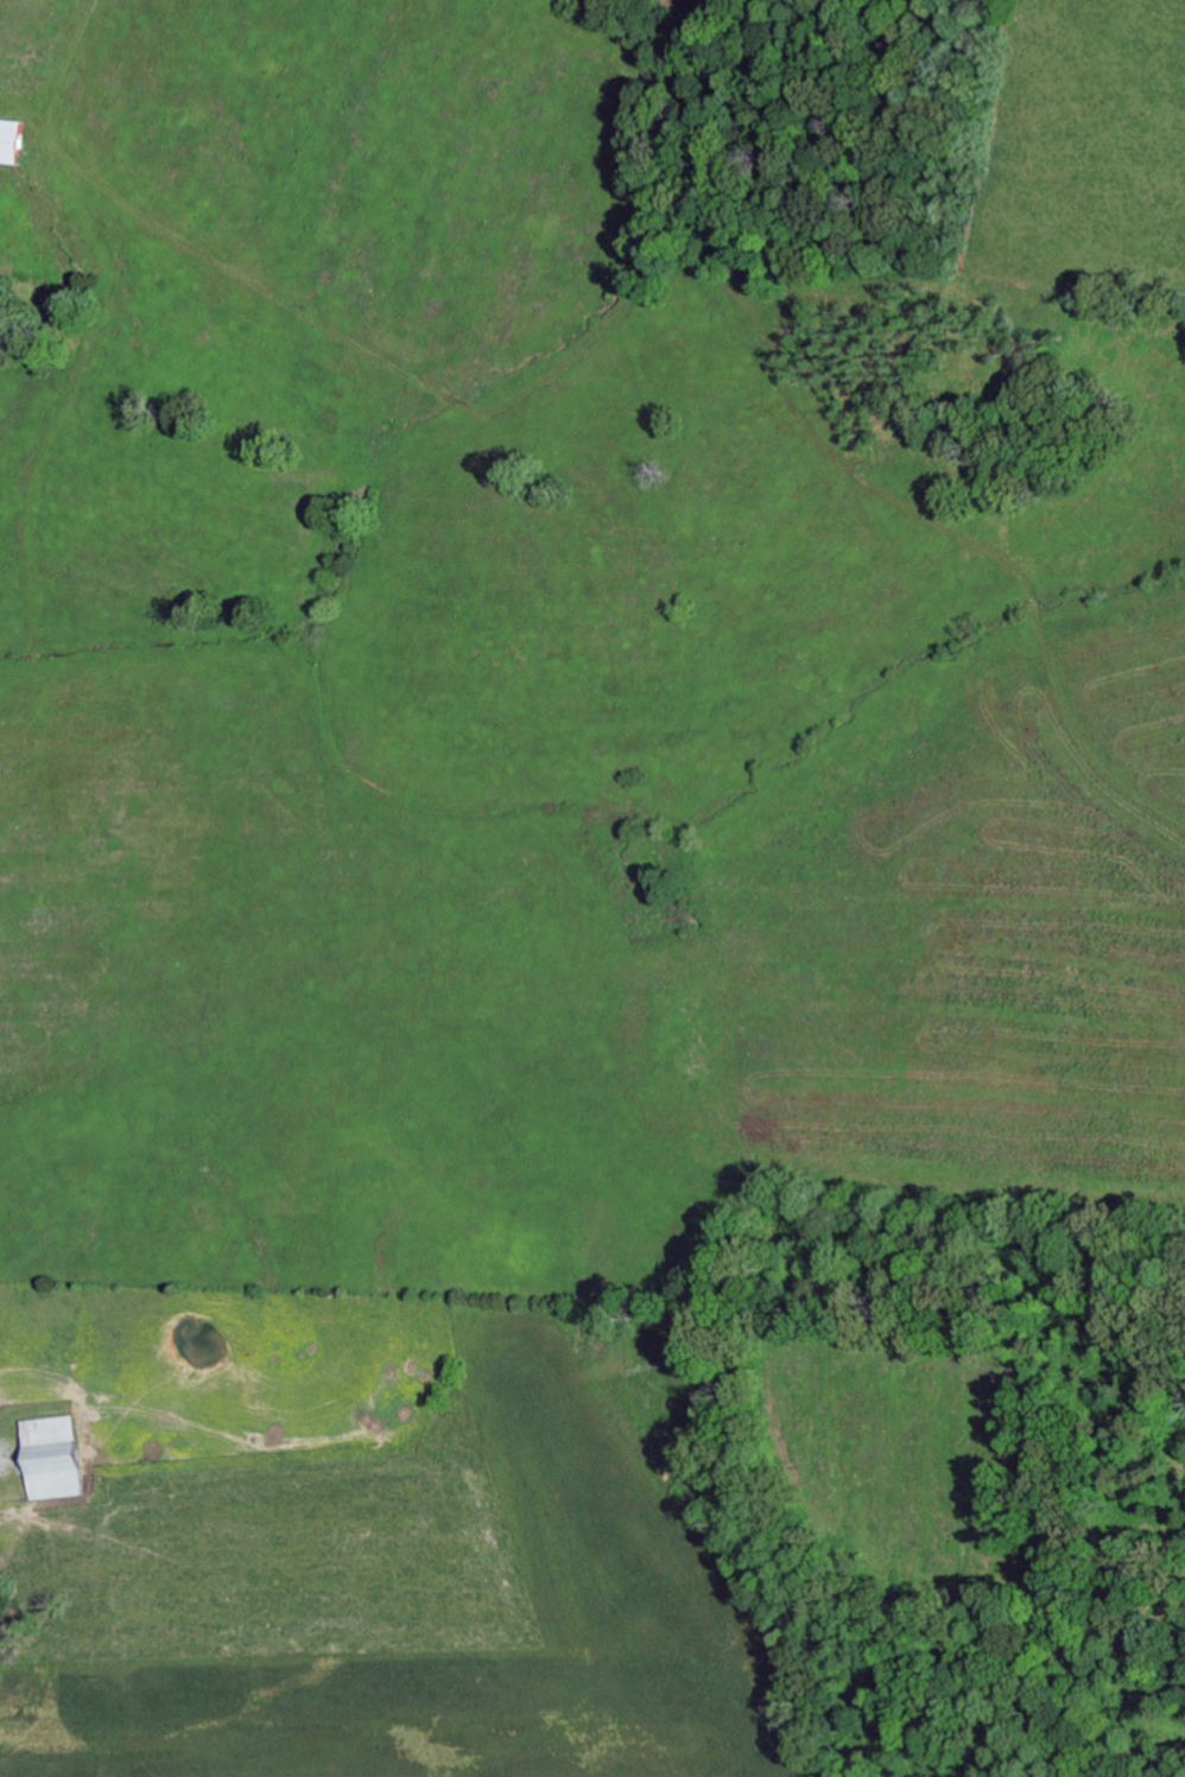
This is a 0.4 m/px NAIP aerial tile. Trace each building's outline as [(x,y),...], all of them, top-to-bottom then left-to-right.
[(24,163),(27,119),(0,118),(0,162),(24,163)] [(30,1500),(84,1496),(78,1417),(24,1421),(30,1500)]
